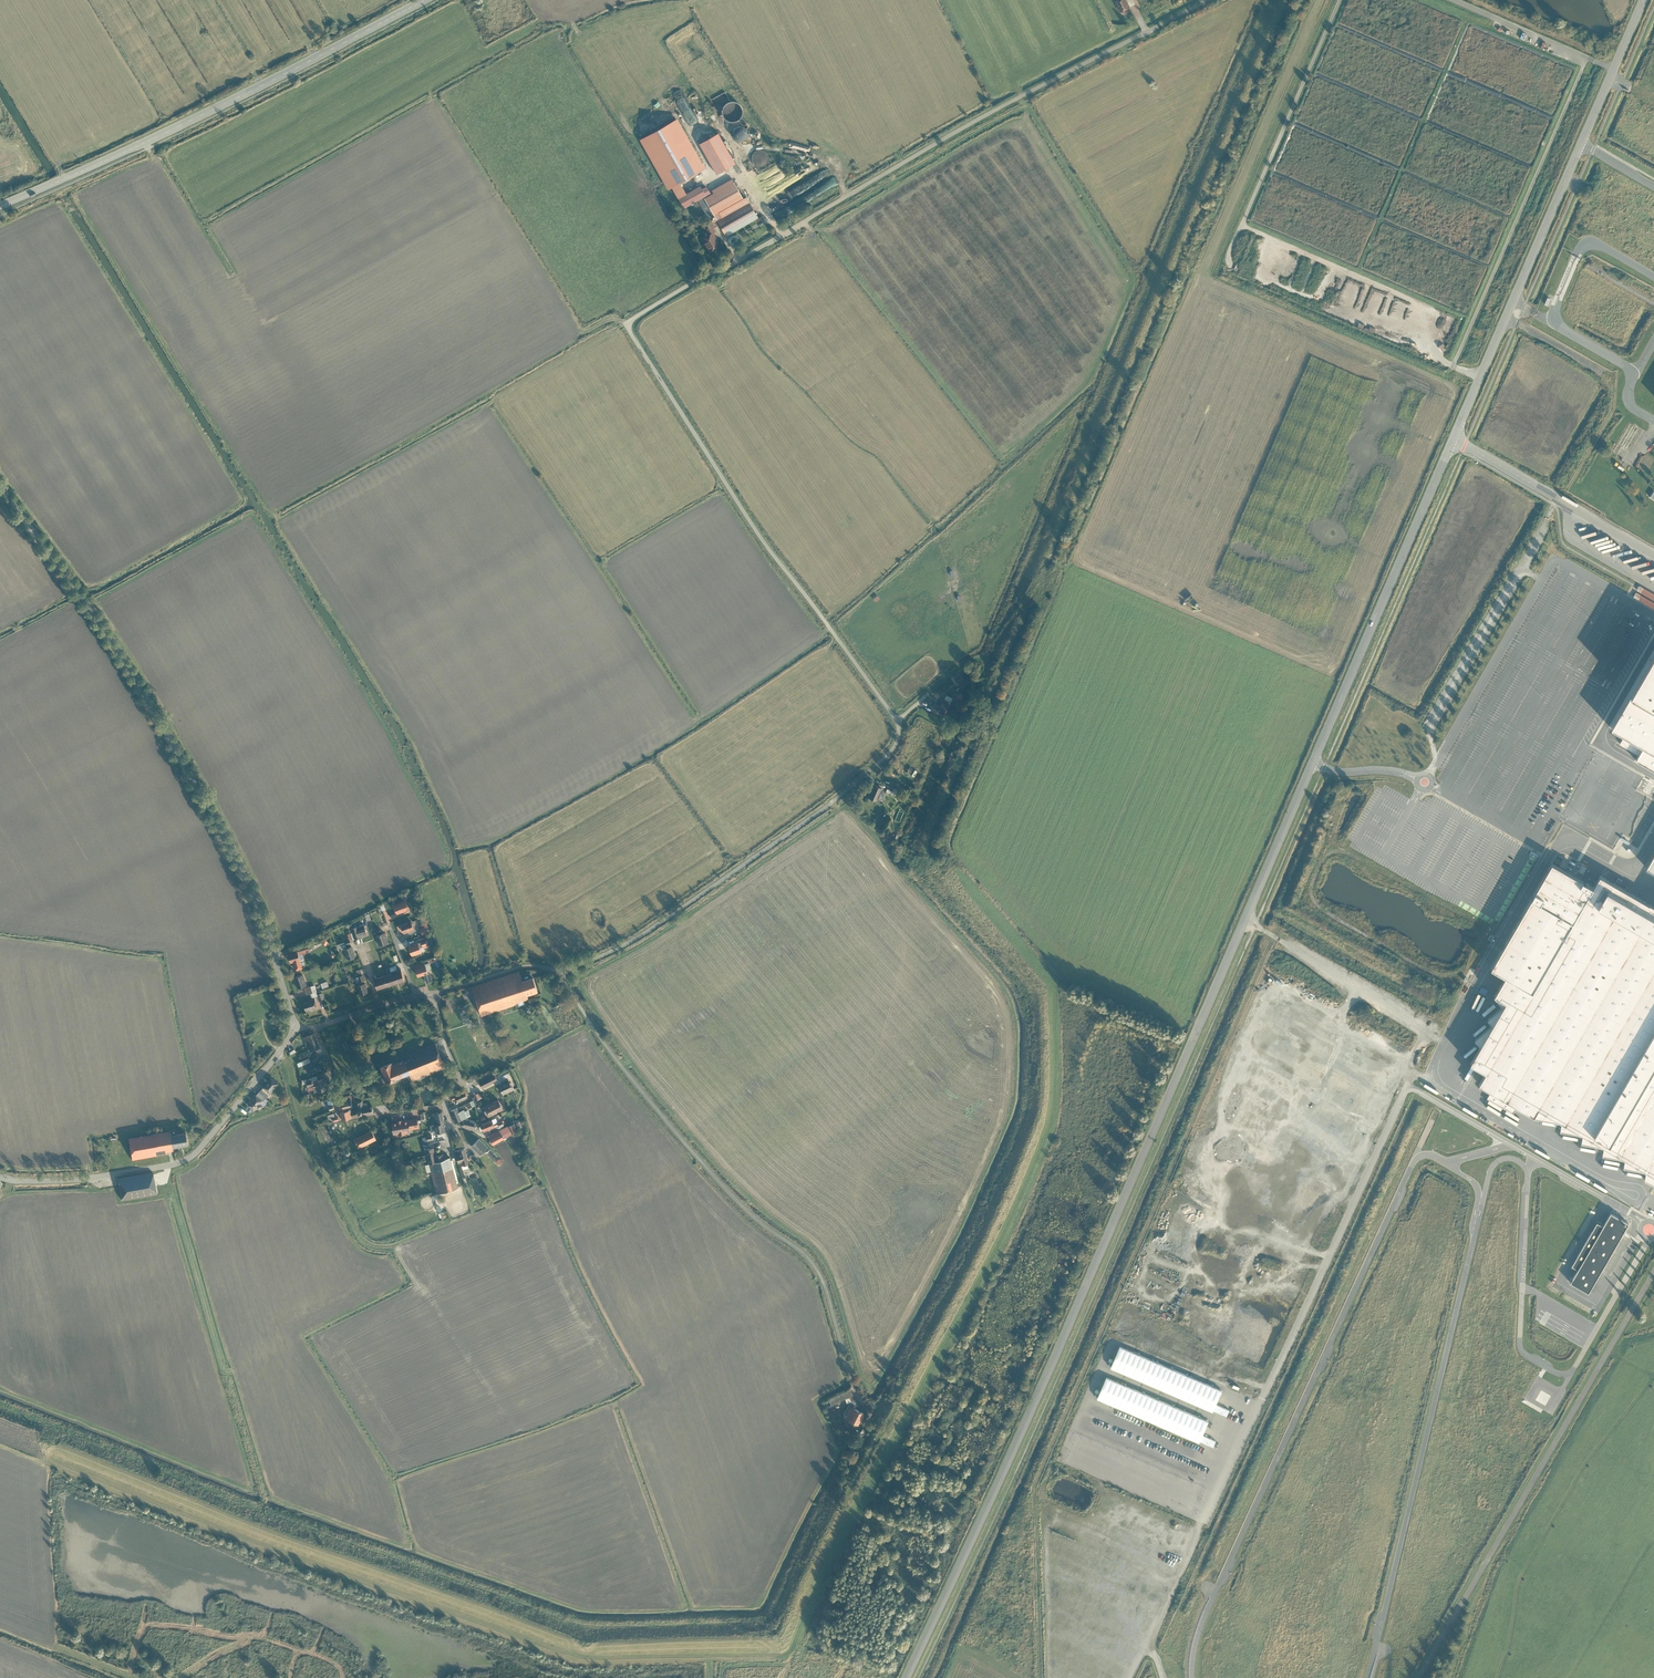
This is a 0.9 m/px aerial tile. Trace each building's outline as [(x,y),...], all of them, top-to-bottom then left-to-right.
[(1117,1),(1122,11),(1138,4),(1136,0),(1119,0),(1117,1)] [(737,121),(740,119),(742,117),(743,113),(743,110),(742,107),(740,104),(737,102),(734,102),(730,102),(727,103),(724,105),(723,108),(722,112),(723,115),(724,118),(727,121),(730,122),(734,122),(737,121)] [(699,118),(702,123),(709,119),(707,114),(699,118)] [(641,137),(669,188),(706,168),(678,117),(641,137)] [(747,131),(746,129),(744,128),(741,127),(739,127),(737,128),(735,129),(733,131),(733,133),(733,136),(733,138),(735,140),(737,141),(740,142),(742,142),(745,140),(747,138),(748,136),(748,133),(747,131)] [(718,132),(699,142),(716,173),(735,163),(718,132)] [(764,165),(766,164),(768,161),(769,159),(769,156),(768,154),(766,151),(764,150),(762,149),(759,149),(756,150),(754,151),(752,154),(751,157),(752,160),(753,162),(755,165),(758,166),(761,166),(764,165)] [(813,175),(785,193),(788,199),(817,182),(813,175)] [(733,180),(704,196),(727,235),(758,217),(746,196),(743,197),(733,180)] [(700,184),(685,193),(691,203),(706,195),(700,184)] [(701,237),(709,251),(721,245),(714,232),(716,232),(711,224),(705,228),(708,233),(701,237)] [(1639,429),(1626,421),(1607,452),(1613,456),(1619,446),(1626,450),(1639,429)] [(1640,585),(1634,595),(1653,607),(1653,594),(1640,585)] [(1628,693),(1653,708),(1653,647),(1628,693)] [(969,683),(959,672),(952,677),(963,689),(969,683)] [(943,697),(938,696),(932,709),(946,717),(953,703),(954,698),(945,693),(943,697)] [(1628,693),(1608,727),(1643,746),(1653,753),(1653,708),(1628,693)] [(1643,746),(1635,759),(1653,770),(1653,753),(1643,746)] [(882,788),(874,785),(869,799),(876,802),(877,799),(882,801),(885,793),(880,791),(882,788)] [(1653,1188),(1653,903),(1599,872),(1592,884),(1552,861),(1490,971),(1495,974),(1485,995),(1463,1040),(1470,1047),(1459,1065),(1475,1074),(1468,1085),(1481,1092),(1478,1098),(1505,1112),(1509,1106),(1529,1117),(1556,1123),(1554,1131),(1578,1135),(1576,1143),(1599,1147),(1598,1156),(1621,1160),(1620,1168),(1641,1173),(1640,1180),(1653,1188)] [(405,900),(394,904),(397,913),(408,909),(405,900)] [(411,920),(401,924),(404,932),(414,928),(411,920)] [(427,923),(420,925),(422,934),(429,931),(427,923)] [(357,926),(352,928),(355,938),(360,937),(360,936),(367,934),(364,924),(357,926)] [(385,932),(376,936),(380,945),(388,942),(385,932)] [(419,943),(409,946),(412,955),(422,951),(420,947),(419,943)] [(352,945),(344,948),(347,958),(356,955),(352,945)] [(292,953),(288,954),(291,962),(294,961),(296,969),(302,967),(299,954),(298,951),(292,953)] [(420,967),(415,968),(416,968),(418,976),(424,974),(427,983),(433,981),(430,972),(428,973),(425,965),(424,962),(419,963),(420,967)] [(391,973),(387,975),(388,978),(389,977),(391,984),(399,982),(400,984),(404,983),(404,980),(405,980),(401,968),(391,971),(391,973)] [(519,971),(472,988),(482,1016),(529,999),(528,996),(539,992),(534,978),(523,982),(519,971)] [(362,972),(356,974),(357,976),(359,976),(360,981),(359,981),(360,984),(365,982),(364,980),(362,972)] [(303,974),(294,977),(298,988),(307,985),(303,974)] [(387,975),(374,979),(377,989),(391,984),(389,977),(388,978),(387,975)] [(360,984),(357,985),(360,994),(368,992),(365,982),(360,984)] [(315,984),(304,988),(306,995),(318,991),(315,984)] [(308,1001),(304,1003),(306,1010),(310,1009),(311,1010),(318,1008),(315,997),(308,999),(308,1001)] [(314,1032),(304,1037),(308,1044),(317,1039),(314,1032)] [(308,1044),(307,1044),(310,1051),(321,1047),(317,1039),(308,1044)] [(443,1065),(433,1043),(404,1056),(406,1059),(396,1063),(395,1060),(381,1066),(388,1082),(412,1071),(415,1077),(443,1065)] [(306,1051),(299,1054),(302,1064),(310,1060),(306,1051)] [(310,1065),(306,1066),(309,1073),(313,1072),(324,1069),(322,1061),(318,1062),(317,1059),(313,1060),(314,1063),(310,1065)] [(495,1071),(478,1079),(482,1087),(499,1078),(495,1071)] [(280,1083),(273,1077),(265,1086),(272,1093),(280,1083)] [(325,1078),(316,1080),(317,1085),(318,1090),(327,1089),(325,1078)] [(502,1083),(499,1085),(503,1093),(513,1088),(508,1079),(501,1082),(502,1083)] [(271,1096),(263,1088),(249,1104),(257,1112),(271,1096)] [(455,1095),(456,1097),(457,1100),(458,1101),(467,1096),(465,1090),(455,1095)] [(344,1102),(339,1103),(341,1111),(348,1110),(347,1110),(347,1107),(352,1106),(351,1101),(351,1098),(351,1097),(343,1098),(344,1102)] [(364,1099),(358,1100),(359,1114),(376,1112),(375,1106),(365,1107),(364,1099)] [(499,1099),(490,1103),(495,1113),(503,1109),(499,1099)] [(490,1103),(482,1107),(487,1117),(495,1113),(490,1103)] [(458,1107),(451,1110),(456,1121),(467,1117),(467,1116),(470,1115),(468,1109),(465,1111),(464,1109),(459,1111),(458,1107)] [(348,1110),(341,1111),(342,1118),(351,1117),(349,1109),(347,1110),(348,1110)] [(442,1111),(432,1113),(435,1124),(444,1122),(442,1111)] [(397,1121),(392,1122),(394,1132),(399,1132),(399,1133),(405,1132),(410,1131),(409,1128),(409,1126),(408,1119),(408,1118),(402,1119),(397,1120),(397,1121)] [(417,1118),(408,1119),(409,1126),(412,1126),(412,1127),(418,1127),(417,1118)] [(462,1119),(461,1125),(473,1128),(474,1123),(475,1120),(469,1119),(469,1121),(462,1119)] [(492,1119),(481,1123),(483,1130),(494,1126),(492,1119)] [(512,1121),(488,1135),(493,1144),(517,1131),(512,1121)] [(435,1124),(430,1125),(432,1134),(436,1133),(446,1131),(444,1122),(435,1124)] [(378,1139),(373,1130),(354,1139),(359,1149),(378,1139)] [(171,1131),(129,1139),(133,1159),(175,1151),(174,1147),(191,1144),(188,1132),(172,1135),(171,1131)] [(478,1139),(472,1145),(481,1154),(488,1146),(479,1138),(479,1137),(478,1139)] [(428,1154),(427,1154),(429,1163),(431,1171),(437,1193),(441,1192),(458,1188),(450,1158),(445,1159),(444,1154),(436,1156),(434,1147),(427,1148),(428,1154)] [(464,1148),(455,1150),(456,1154),(457,1158),(466,1156),(464,1148)] [(490,1148),(486,1153),(500,1166),(504,1161),(490,1148)] [(466,1156),(457,1158),(458,1162),(459,1165),(460,1165),(463,1164),(463,1165),(468,1163),(466,1156)] [(155,1171),(118,1177),(122,1199),(158,1193),(155,1171)] [(1610,1212),(1603,1225),(1597,1222),(1571,1266),(1577,1269),(1570,1282),(1587,1293),(1628,1223),(1610,1212)] [(834,1405),(841,1400),(838,1395),(831,1399),(834,1405)] [(849,1406),(845,1413),(847,1415),(845,1417),(849,1419),(858,1424),(863,1413),(855,1409),(854,1410),(853,1409),(852,1408),(849,1406)]
